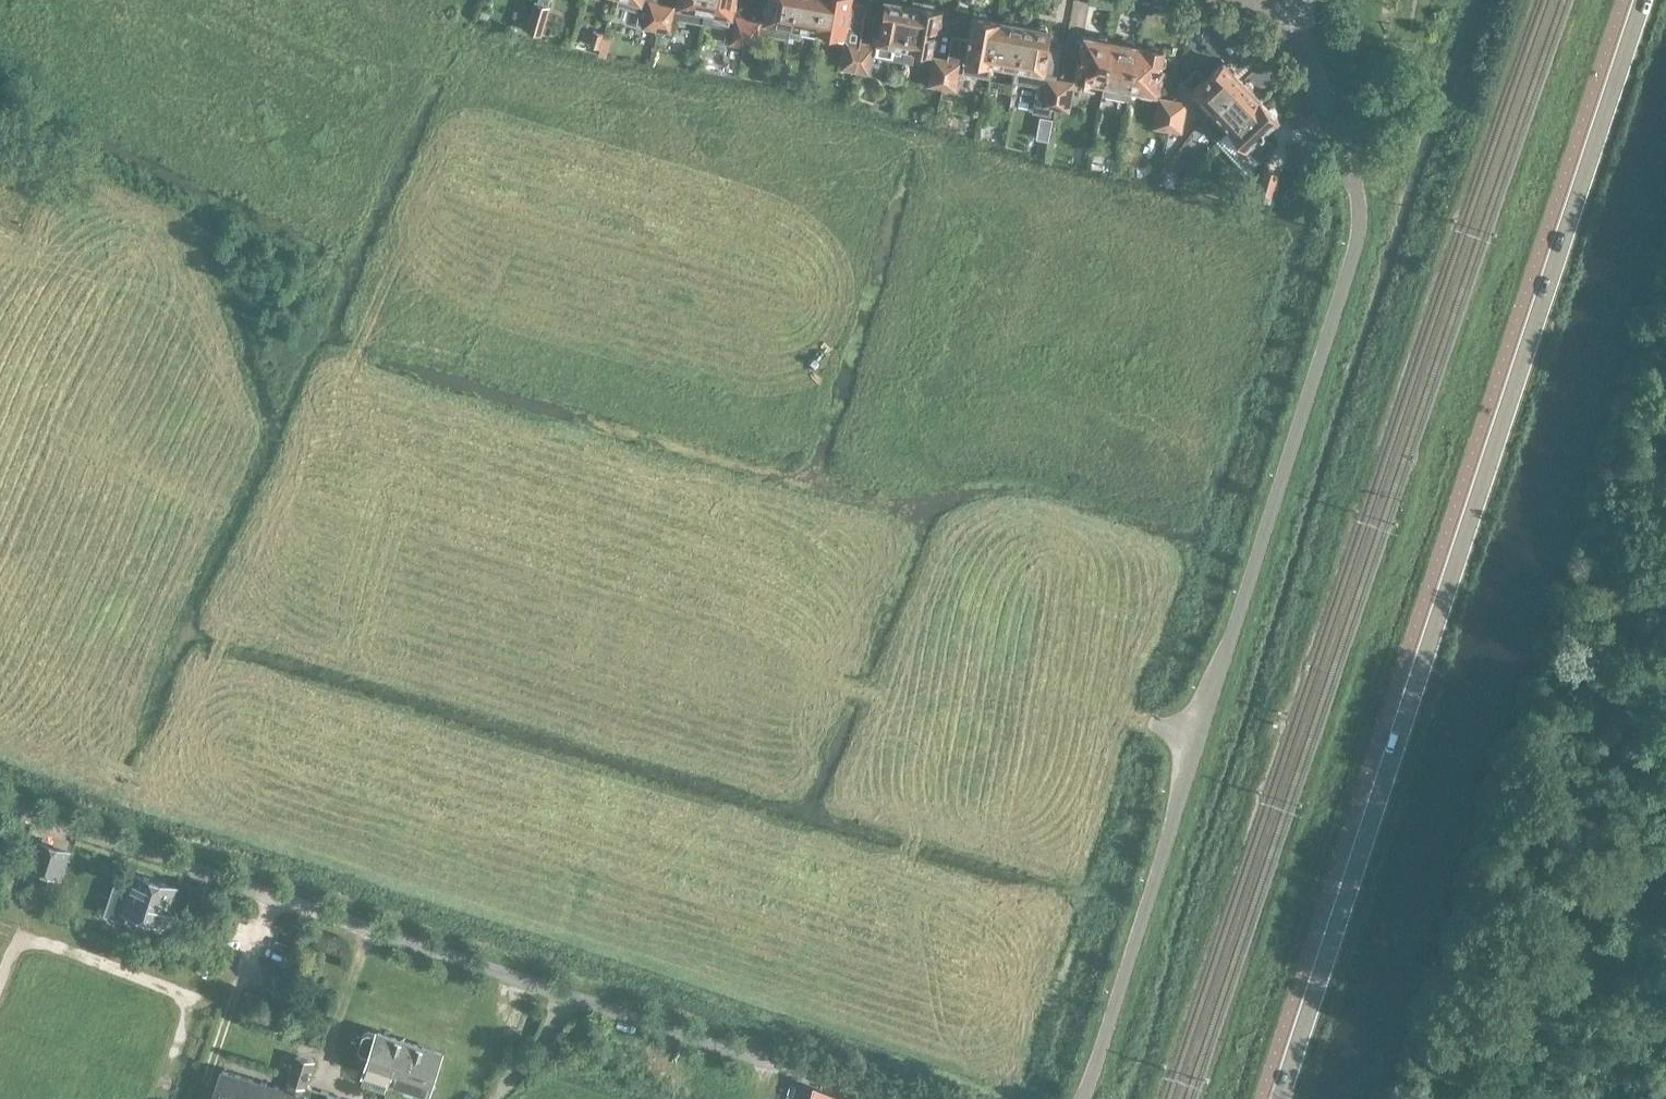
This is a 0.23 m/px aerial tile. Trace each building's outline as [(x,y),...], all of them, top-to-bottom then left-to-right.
[(542,33),(550,5),(548,4),(549,0),(535,0),(534,3),(527,1),(523,14),(529,16),(526,29),(542,33)] [(616,11),(637,18),(637,22),(642,23),(642,27),(655,29),(661,0),(619,0),(616,11)] [(655,29),(671,32),(673,17),(702,23),(702,22),(706,0),(661,0),(655,29)] [(702,22),(728,27),(725,43),(744,47),(744,46),(752,0),(706,0),(702,22)] [(744,46),(758,48),(761,32),(791,37),(798,0),(752,0),(744,46)] [(791,37),(790,40),(794,40),(795,36),(801,37),(803,27),(818,29),(824,0),(798,0),(791,37)] [(818,29),(834,32),(833,37),(844,39),(846,41),(841,67),(856,70),(861,40),(860,40),(865,16),(848,13),(851,0),(824,0),(818,29)] [(856,70),(871,73),(874,54),(903,59),(904,57),(903,57),(913,3),(898,0),(886,0),(880,33),(875,32),(872,43),(861,40),(856,70)] [(903,57),(904,57),(912,59),(914,49),(914,47),(932,50),(936,27),(942,28),(945,9),(936,7),(937,3),(924,0),(923,5),(913,3),(903,57)] [(989,76),(992,62),(1000,18),(988,16),(985,12),(980,11),(976,14),(973,14),(969,37),(952,34),(947,58),(943,84),(957,87),(960,67),(963,68),(963,71),(989,76)] [(1000,18),(992,62),(1019,66),(1026,23),(1000,18)] [(1026,23),(1019,66),(1016,81),(1037,85),(1033,111),(1051,114),(1052,108),(1057,78),(1056,78),(1061,48),(1049,46),(1052,28),(1026,23)] [(594,28),(589,43),(600,47),(605,31),(594,28)] [(1077,62),(1074,76),(1105,82),(1113,39),(1082,33),(1079,47),(1084,47),(1081,62),(1077,62)] [(1113,39),(1105,82),(1131,87),(1138,44),(1113,39)] [(1138,44),(1131,87),(1162,92),(1166,70),(1160,69),(1164,48),(1138,44)] [(934,55),(928,85),(942,87),(943,84),(947,58),(934,55)] [(1190,87),(1211,109),(1244,79),(1225,59),(1206,77),(1204,74),(1190,87)] [(1057,78),(1052,108),(1068,111),(1074,81),(1057,78)] [(1244,79),(1211,109),(1230,129),(1262,98),(1244,79)] [(1111,93),(1102,92),(1100,102),(1110,104),(1111,93)] [(1152,127),(1168,129),(1174,98),(1158,96),(1152,127)] [(1174,98),(1168,129),(1183,132),(1188,101),(1174,98)] [(1262,98),(1230,129),(1248,148),(1260,160),(1275,145),(1263,133),(1280,117),(1262,98)] [(1053,117),(1044,116),(1043,130),(1052,131),(1053,117)] [(1213,131),(1203,139),(1209,146),(1219,137),(1213,131)] [(1265,167),(1257,194),(1271,199),(1279,171),(1265,167)] [(71,847),(37,836),(27,865),(62,877),(71,847)] [(125,908),(162,920),(173,884),(137,872),(125,908)] [(21,902),(41,910),(49,888),(29,881),(21,902)] [(368,1032),(364,1034),(360,1047),(363,1052),(371,1054),(365,1071),(389,1079),(395,1058),(411,1064),(418,1044),(378,1031),(377,1035),(368,1032)] [(411,1064),(395,1058),(389,1079),(429,1092),(441,1052),(418,1044),(411,1064)] [(307,1084),(314,1059),(311,1058),(297,1054),(286,1089),(221,1068),(211,1098),(302,1098),(307,1084)] [(302,1098),(352,1098),(353,1098),(307,1084),(302,1098)]
